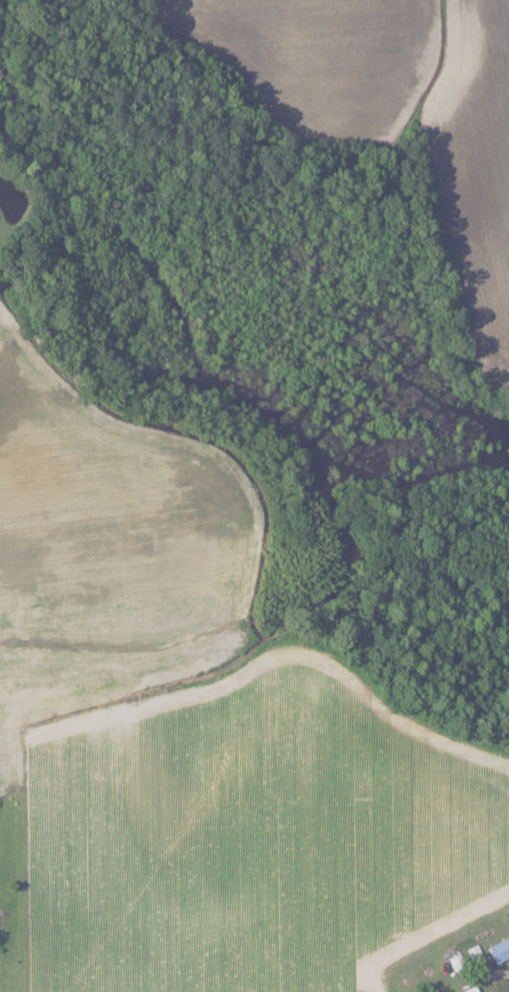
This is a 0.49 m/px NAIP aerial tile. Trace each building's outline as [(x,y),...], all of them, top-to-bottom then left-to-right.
[(493,964),(508,956),(508,935),(484,947),(493,964)]
